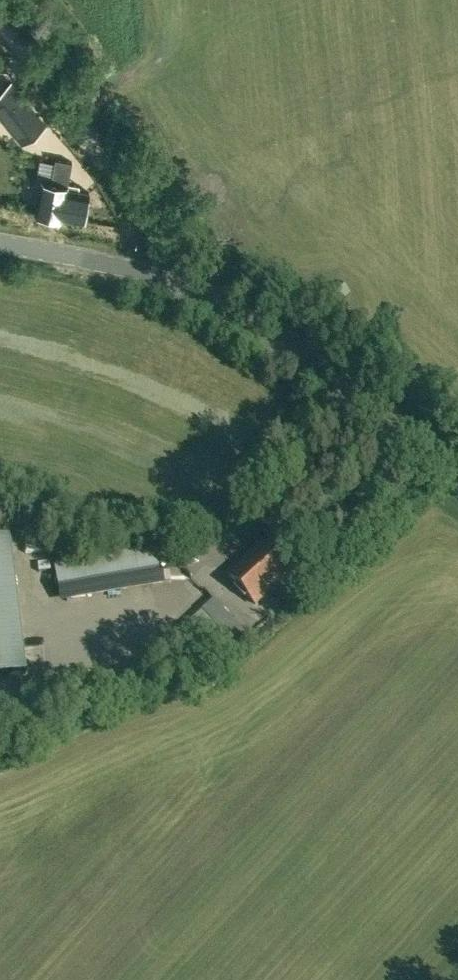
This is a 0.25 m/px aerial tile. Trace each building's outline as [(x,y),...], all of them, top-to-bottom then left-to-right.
[(0,93),(0,114),(22,142),(44,125),(11,84),(0,93)] [(40,181),(35,213),(84,221),(89,193),(78,191),(79,185),(67,183),(71,162),(56,160),(52,183),(40,181)] [(9,537),(0,539),(0,677),(26,674),(9,537)] [(243,562),(242,561),(228,575),(255,604),(290,572),(263,542),(250,554),(251,555),(243,562)] [(67,596),(66,568),(54,569),(53,552),(46,552),(48,597),(67,596)] [(72,612),(120,607),(118,596),(71,601),(72,612)]
